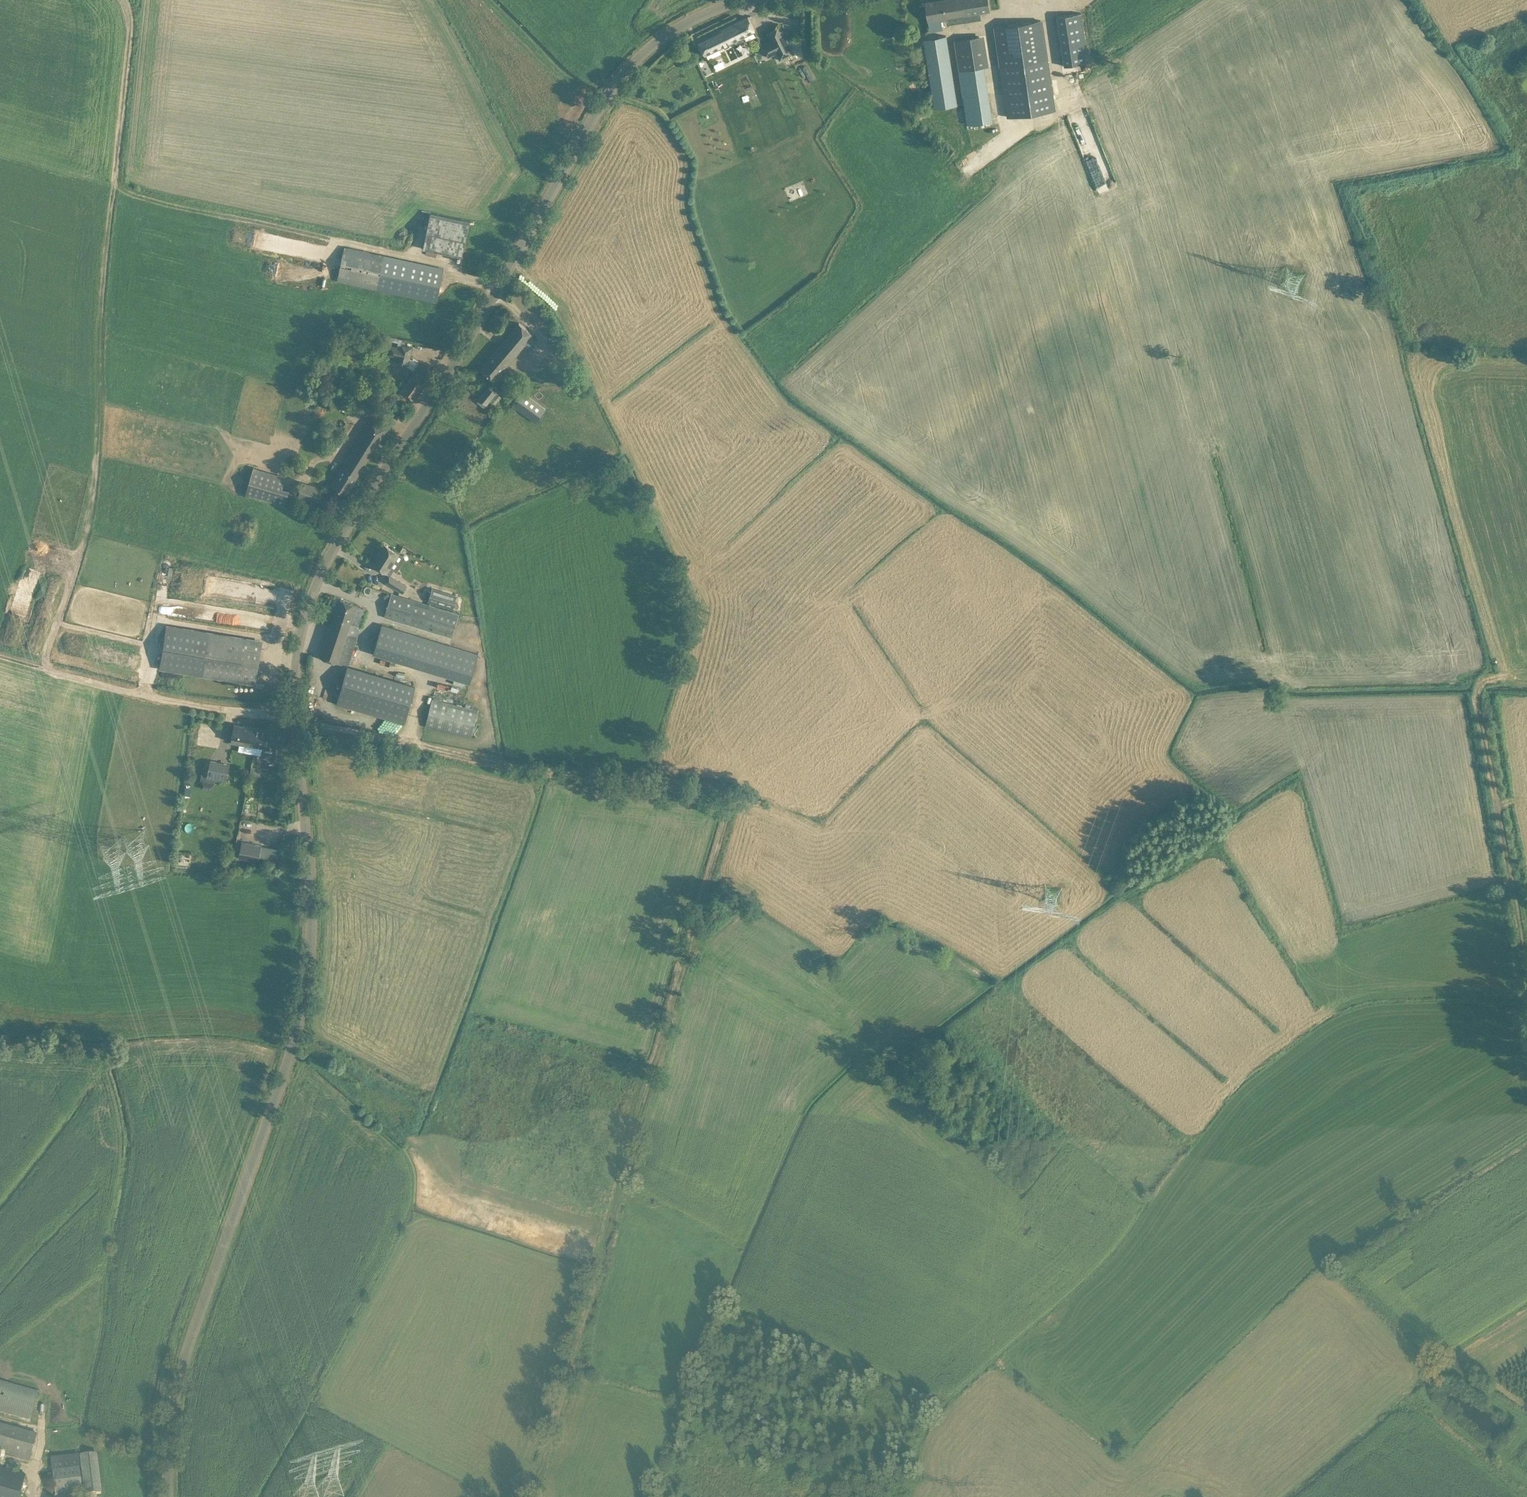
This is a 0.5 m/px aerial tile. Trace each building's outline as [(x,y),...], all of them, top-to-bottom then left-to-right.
[(947,17),(944,0),(938,0),(925,2),(928,20),(930,31),(942,29),(940,18),(947,17)] [(965,14),(990,10),(988,0),(944,0),(947,17),(965,14)] [(1088,62),(1081,12),(1057,16),(1064,65),(1088,62)] [(705,55),(755,31),(748,16),(698,40),(705,55)] [(1041,20),(995,26),(1009,117),(1054,110),(1041,20)] [(794,53),(781,26),(767,33),(770,40),(762,44),(768,57),(776,53),(780,60),(794,53)] [(946,35),(924,39),(935,108),(957,104),(946,35)] [(980,36),(954,40),(967,124),(993,120),(980,36)] [(462,256),(470,221),(431,212),(423,248),(462,256)] [(436,301),(443,268),(344,247),(337,280),(436,301)] [(519,322),(480,368),(488,375),(494,380),(521,348),(527,353),(530,349),(531,350),(537,342),(531,337),(533,334),(519,322)] [(413,347),(401,344),(400,347),(390,345),(388,354),(399,357),(397,362),(408,364),(408,365),(415,371),(401,390),(413,399),(433,371),(421,363),(420,363),(410,358),(413,347)] [(561,352),(541,366),(550,377),(569,363),(561,352)] [(507,396),(512,389),(503,382),(497,390),(507,396)] [(487,405),(497,392),(488,385),(478,397),(487,405)] [(535,422),(546,408),(524,393),(514,406),(535,422)] [(347,493),(388,427),(373,417),(331,483),(347,493)] [(332,453),(339,436),(329,433),(323,450),(332,453)] [(285,504),(290,489),(282,487),(285,476),(253,467),(246,493),(285,504)] [(319,504),(324,488),(302,482),(298,497),(319,504)] [(387,573),(400,552),(384,543),(372,563),(380,568),(387,573)] [(403,592),(408,585),(391,574),(386,582),(403,592)] [(428,591),(426,599),(429,599),(428,601),(453,609),(456,599),(431,592),(428,591)] [(452,637),(459,613),(392,593),(385,616),(452,637)] [(358,628),(359,625),(351,623),(357,604),(340,599),(321,657),(348,666),(360,629),(358,628)] [(373,653),(470,682),(478,653),(382,624),(373,653)] [(256,682),(262,641),(209,633),(166,626),(159,667),(202,674),(256,682)] [(347,667),(337,701),(405,721),(415,687),(347,667)] [(471,737),(478,709),(432,699),(425,726),(471,737)] [(254,745),(255,738),(253,738),(255,727),(234,723),(233,733),(231,740),(240,742),(254,745)] [(279,761),(285,733),(255,727),(253,738),(255,738),(254,745),(263,747),(261,754),(261,756),(269,758),(269,759),(279,761)] [(261,754),(263,747),(254,745),(240,742),(239,750),(261,754)] [(226,780),(230,763),(210,759),(209,767),(203,766),(201,775),(202,775),(200,780),(202,780),(201,787),(213,790),(215,778),(226,780)] [(259,860),(262,845),(242,841),(239,857),(259,860)] [(407,871),(403,891),(414,893),(418,873),(407,871)] [(39,1392),(0,1381),(0,1413),(28,1421),(29,1420),(30,1420),(39,1392)] [(37,1434),(0,1424),(0,1456),(28,1463),(37,1434)] [(100,1493),(96,1454),(86,1455),(78,1456),(78,1455),(50,1458),(55,1495),(84,1492),(85,1495),(100,1493)] [(25,1476),(10,1472),(12,1466),(8,1465),(6,1471),(0,1469),(0,1496),(19,1496),(25,1476)]
